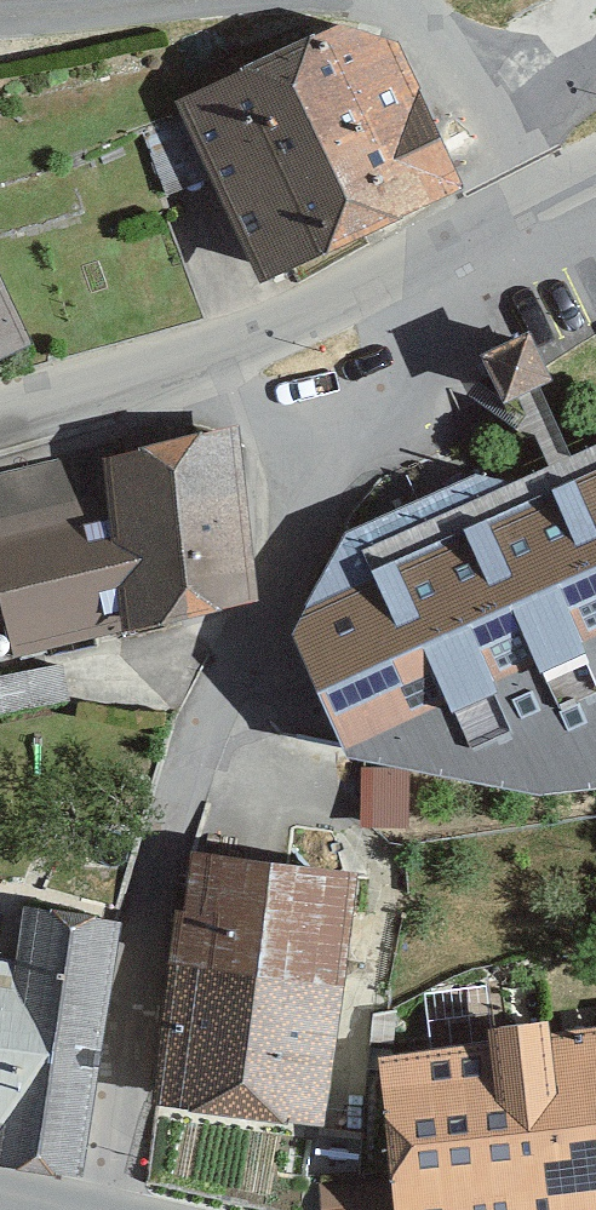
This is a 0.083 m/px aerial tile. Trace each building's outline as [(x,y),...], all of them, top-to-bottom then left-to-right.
[(370,22),(275,69),(365,250),(460,203),(370,22)] [(275,69),(178,117),(268,298),(365,250),(275,69)] [(38,350),(0,266),(0,368),(38,350)] [(554,329),(496,350),(513,394),(571,373),(554,329)] [(249,613),(230,435),(116,463),(116,447),(0,475),(0,632),(9,629),(15,658),(125,631),(125,642),(249,613)] [(509,490),(477,481),(343,538),(305,617),(293,648),(348,775),(531,813),(595,806),(595,451),(509,490)] [(334,880),(176,857),(139,1109),(297,1132),(334,880)] [(0,1102),(0,1165),(85,1182),(117,929),(24,911),(18,969),(0,1102)] [(18,969),(0,967),(0,1102),(18,969)] [(328,1057),(343,1209),(595,1209),(595,1091),(590,1031),(498,1040),(496,1023),(436,1029),(438,1046),(328,1057)]
